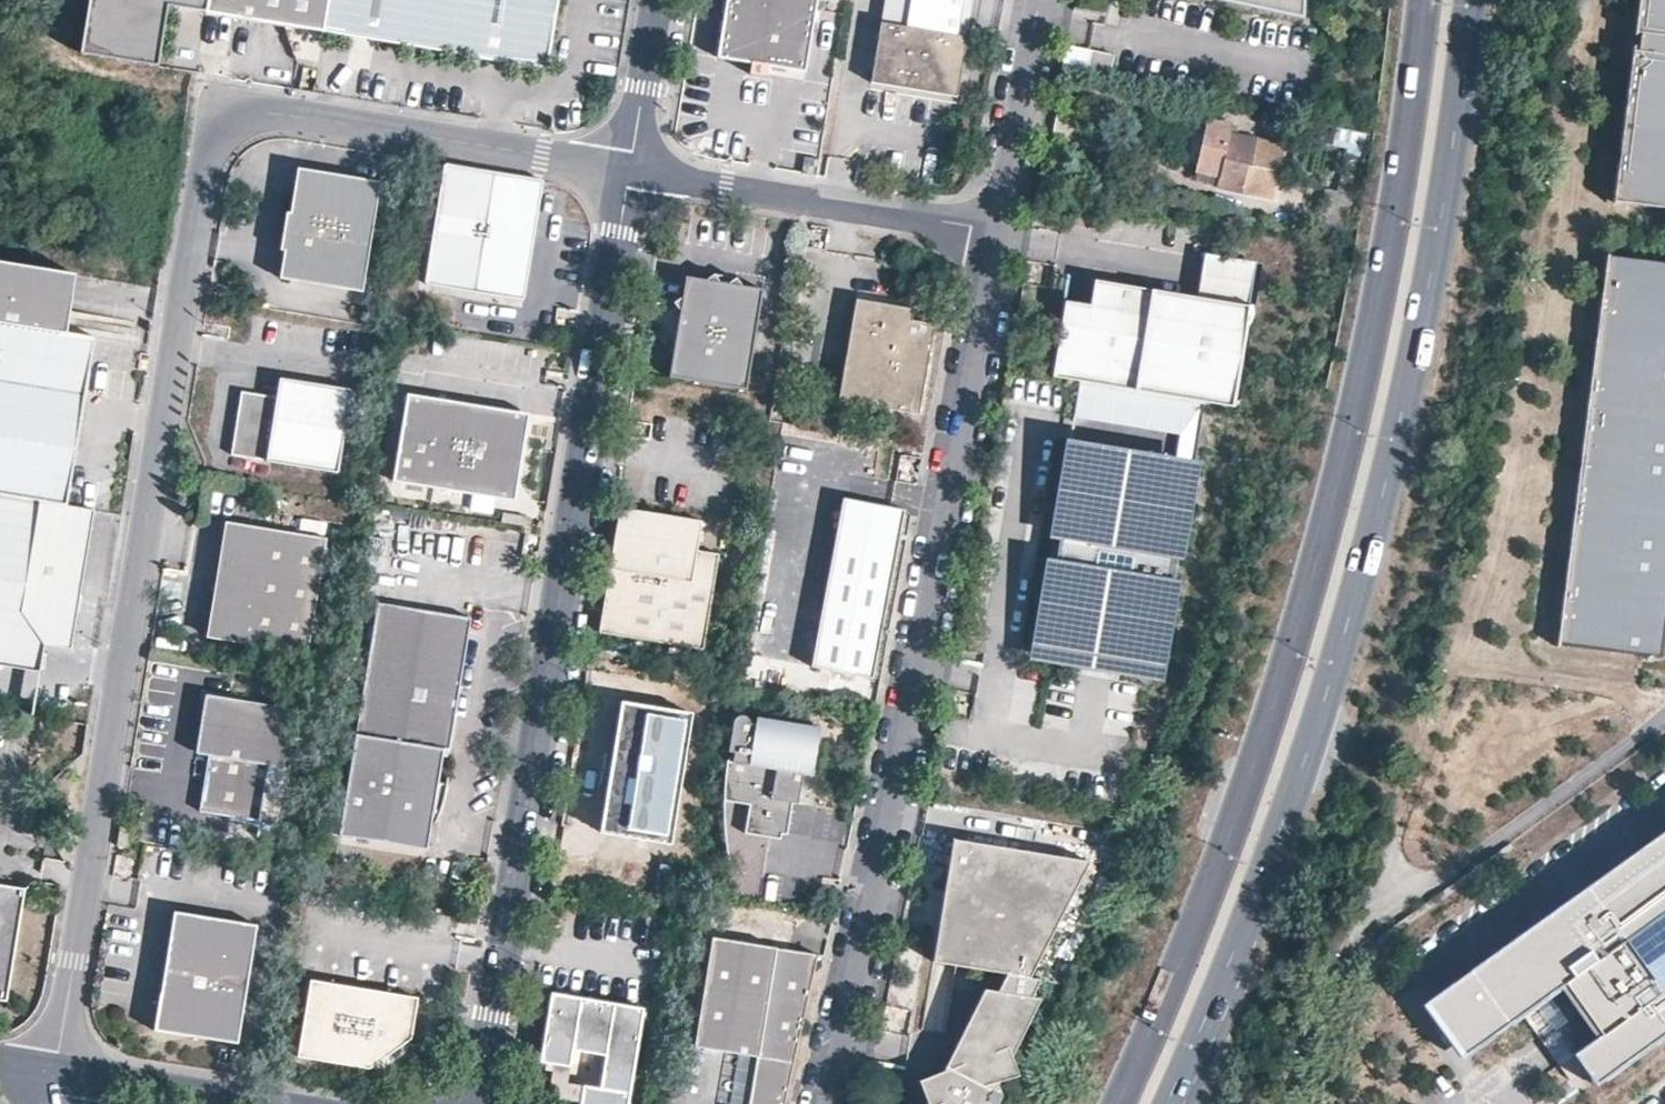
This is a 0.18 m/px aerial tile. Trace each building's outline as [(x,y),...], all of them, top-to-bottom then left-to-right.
[(208,0),(98,0),(88,60),(159,72),(170,9),(206,15),(208,0)] [(298,0),(208,0),(206,15),(293,29),(298,0)] [(468,0),(298,0),(293,29),(459,56),(468,0)] [(558,0),(468,0),(459,56),(547,71),(558,0)] [(818,0),(787,0),(785,9),(738,1),(732,0),(728,0),(718,60),(805,74),(818,0)] [(738,1),(785,9),(787,0),(738,0),(738,1)] [(908,29),(881,25),(871,85),(958,99),(968,39),(958,38),(965,0),(913,0),(908,29)] [(881,25),(908,29),(913,0),(885,0),(881,25)] [(974,0),(965,0),(958,38),(968,39),(974,0)] [(1302,17),(1303,0),(1221,0),(1302,17)] [(1613,202),(1664,208),(1664,0),(1638,0),(1613,202)] [(173,13),(170,27),(198,32),(200,18),(173,13)] [(1086,77),(1091,52),(1068,48),(1063,73),(1086,77)] [(1110,82),(1115,58),(1091,52),(1086,77),(1110,82)] [(1273,199),(1285,146),(1229,133),(1231,125),(1207,120),(1195,172),(1198,173),(1195,182),(1273,199)] [(1360,165),(1364,150),(1349,147),(1345,162),(1360,165)] [(523,302),(524,301),(543,185),(543,184),(543,183),(542,182),(541,182),(447,167),(446,167),(445,167),(444,169),(425,279),(425,286),(426,287),(427,288),(518,303),(522,303),(523,302)] [(380,186),(299,172),(292,216),(287,216),(281,252),(285,252),(280,280),(363,293),(380,186)] [(1606,256),(1557,645),(1660,658),(1664,620),(1664,263),(1606,256)] [(744,391),(761,290),(740,287),(735,278),(712,274),(704,280),(703,287),(688,297),(681,296),(667,377),(744,391)] [(703,287),(704,280),(684,277),(681,296),(688,297),(703,287)] [(1091,307),(1095,282),(1069,277),(1065,303),(1091,307)] [(1233,407),(1250,307),(1095,282),(1091,307),(1065,303),(1052,377),(1233,407)] [(66,506),(94,338),(64,333),(70,296),(0,285),(0,495),(66,506)] [(913,311),(856,301),(838,403),(919,416),(935,326),(912,322),(913,311)] [(231,457),(338,475),(352,392),(280,380),(277,399),(241,393),(231,457)] [(516,502),(529,416),(407,397),(393,483),(516,502)] [(1160,663),(1192,471),(1069,451),(1037,643),(1160,663)] [(0,495),(0,666),(40,673),(44,646),(71,650),(94,510),(66,506),(0,495)] [(873,678),(903,511),(834,499),(803,667),(873,678)] [(645,522),(646,514),(620,510),(618,517),(645,522)] [(698,553),(702,523),(646,514),(645,522),(618,517),(599,635),(703,652),(719,556),(698,553)] [(245,528),(230,525),(220,591),(235,593),(245,528)] [(326,541),(245,528),(235,593),(220,591),(211,640),(308,655),(326,541)] [(377,605),(339,837),(428,852),(431,833),(434,828),(436,823),(439,816),(440,812),(442,808),(443,805),(444,801),(445,797),(446,789),(447,785),(448,781),(440,779),(444,754),(448,755),(471,620),(377,605)] [(205,697),(199,735),(212,737),(199,814),(281,826),(299,711),(205,697)] [(694,713),(620,701),(598,833),(673,844),(694,713)] [(812,777),(819,729),(756,719),(755,726),(749,725),(749,724),(749,723),(748,722),(747,720),(746,719),(745,719),(744,718),(742,717),(741,717),(739,717),(738,718),(736,719),(735,719),(734,720),(734,721),(733,722),(733,723),(728,753),(734,754),(732,763),(727,762),(726,771),(725,779),(724,787),(724,793),(723,803),(749,807),(745,836),(781,841),(782,836),(787,837),(792,804),(798,806),(803,776),(812,777)] [(1454,982),(1492,1035),(1564,983),(1601,1034),(1573,1054),(1595,1084),(1664,1034),(1664,831),(1454,982)] [(1030,978),(1090,861),(953,839),(933,962),(1006,974),(1030,978)] [(25,894),(0,890),(0,1005),(6,1006),(25,894)] [(238,1044),(257,926),(175,911),(156,1029),(238,1044)] [(820,956),(715,939),(697,1048),(759,1058),(752,1103),(785,1103),(820,956)] [(1006,974),(998,990),(985,989),(945,1069),(918,1080),(927,1103),(998,1103),(1002,1094),(995,1090),(998,1083),(1019,1076),(1012,1056),(1041,998),(1032,997),(1041,979),(1030,978),(1006,974)] [(369,1071),(411,1041),(418,1000),(311,981),(297,1059),(369,1071)] [(1492,1035),(1454,982),(1425,1003),(1463,1056),(1492,1035)] [(644,1010),(551,995),(540,1065),(570,1068),(573,1052),(606,1057),(600,1090),(583,1087),(581,1103),(629,1103),(644,1010)] [(407,1062),(411,1041),(369,1071),(390,1075),(407,1062)]
